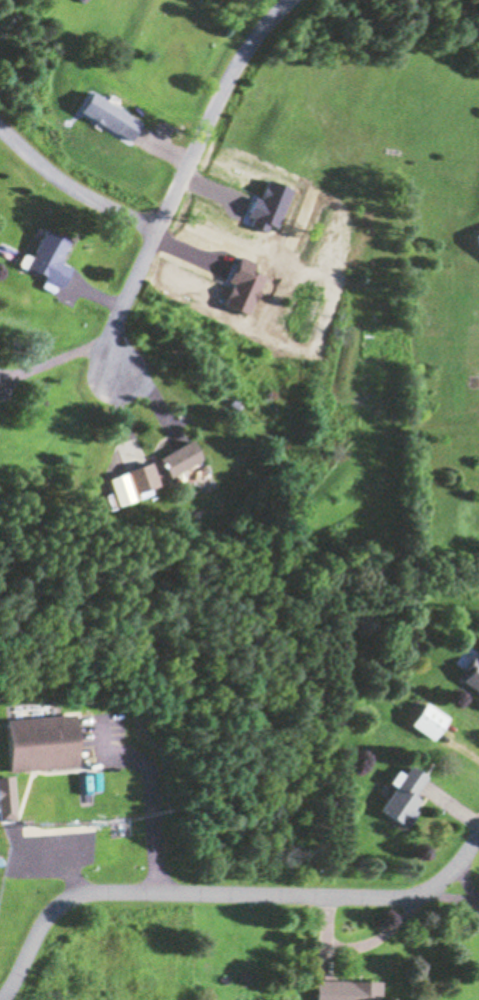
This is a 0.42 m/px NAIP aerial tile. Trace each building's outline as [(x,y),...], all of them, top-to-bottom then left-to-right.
[(70,240),(46,228),(26,270),(63,287),(72,267),(60,262),(70,240)] [(203,457),(192,439),(161,458),(172,477),(203,457)] [(109,476),(117,504),(162,491),(153,463),(109,476)] [(450,717),(426,703),(411,726),(435,741),(450,717)] [(10,771),(79,768),(77,716),(8,718),(10,771)] [(380,811),(408,827),(424,800),(415,795),(428,775),(410,764),(399,783),(397,781),(380,811)] [(16,820),(15,776),(0,777),(0,821),(16,820)] [(316,981),(316,999),(381,999),(381,981),(316,981)]
